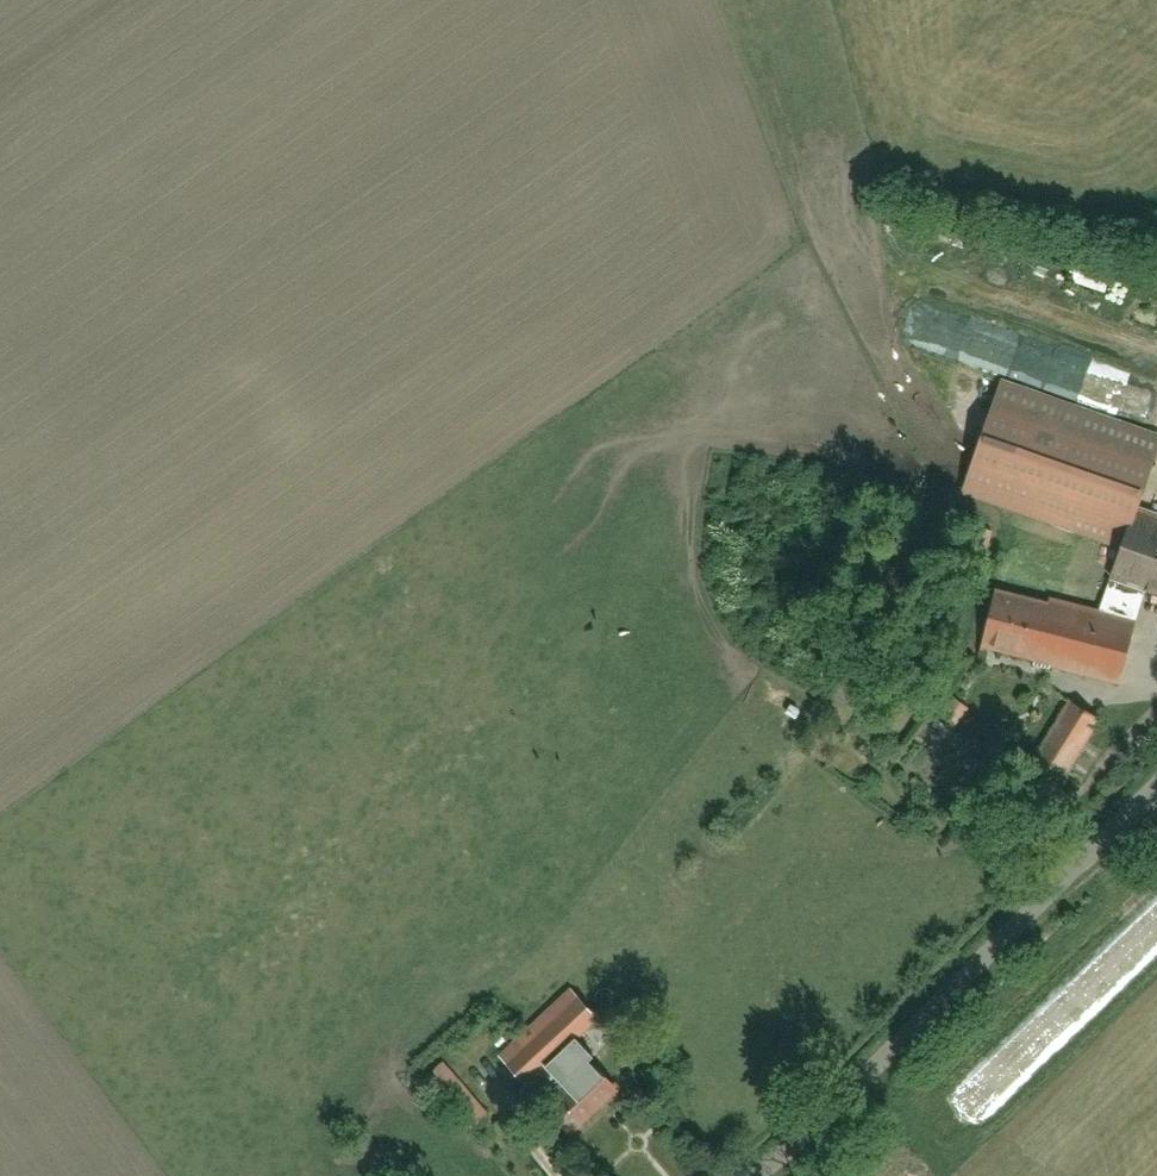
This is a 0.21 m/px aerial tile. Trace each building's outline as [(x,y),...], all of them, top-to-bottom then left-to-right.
[(996,392),(963,506),(1110,549),(1144,435),(996,392)] [(1103,593),(1156,609),(1156,517),(1128,509),(1103,593)] [(996,588),(978,652),(1113,690),(1131,626),(996,588)] [(495,1056),(516,1086),(593,1030),(572,1000),(495,1056)] [(535,1108),(567,1137),(613,1087),(581,1058),(535,1108)] [(443,1064),(419,1086),(462,1132),(485,1111),(443,1064)]
